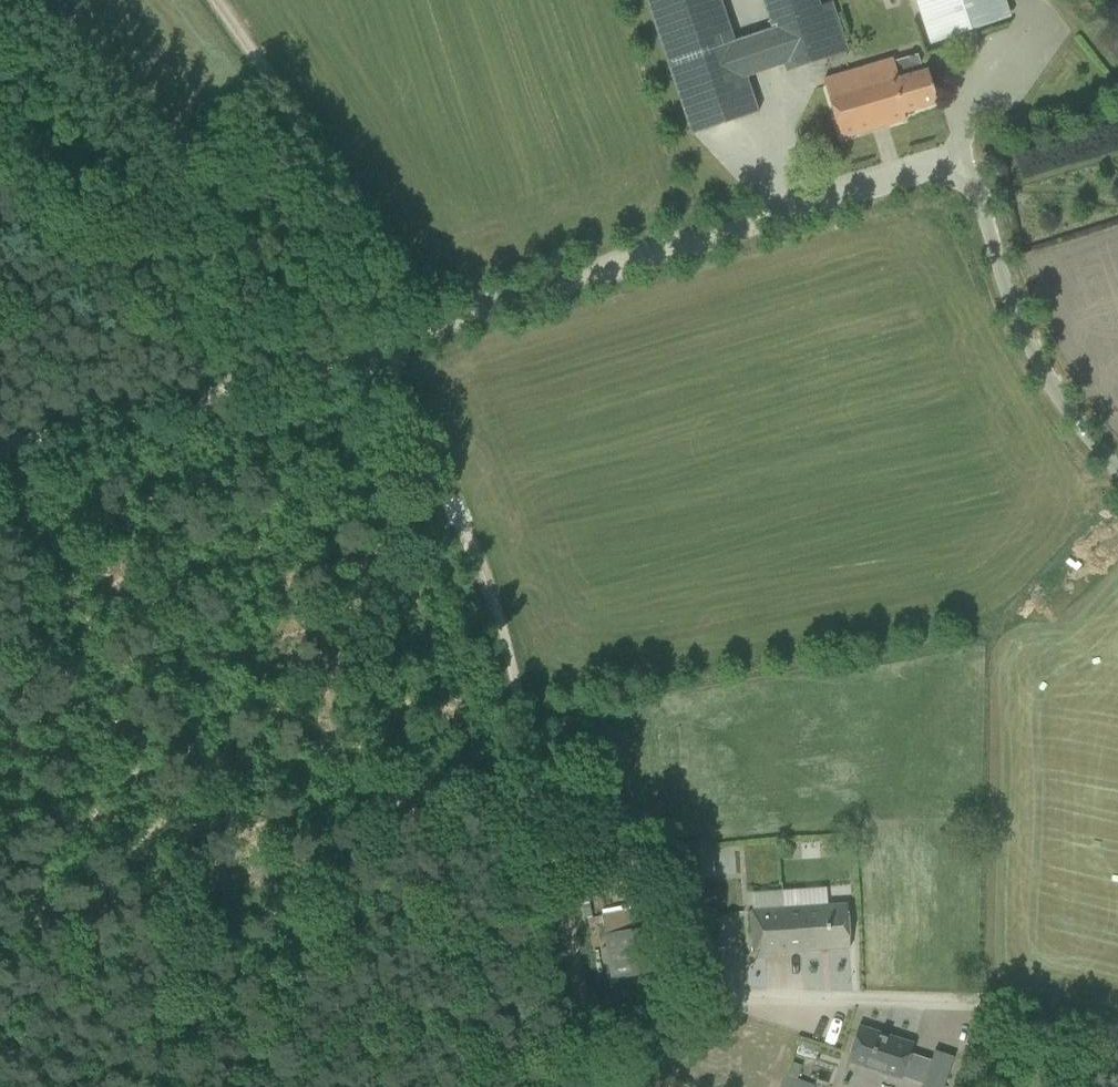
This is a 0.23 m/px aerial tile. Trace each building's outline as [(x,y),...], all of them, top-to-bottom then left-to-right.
[(719,0),(646,0),(691,135),(757,113),(719,0)] [(786,72),(847,52),(831,3),(819,7),(817,0),(762,0),(786,72)] [(947,39),(944,32),(1008,11),(1004,0),(915,0),(930,45),(947,39)] [(927,70),(922,72),(917,55),(894,62),(893,60),(823,80),(841,140),(905,121),(903,114),(937,104),(927,70)] [(713,852),(708,853),(706,840),(691,841),(692,854),(691,854),(693,879),(715,877),(714,867),(722,866),(723,874),(735,873),(733,852),(721,853),(721,855),(713,856),(713,852)] [(592,908),(615,904),(613,895),(591,899),(592,908)] [(753,955),(849,949),(846,905),(749,911),(753,955)] [(645,928),(640,929),(637,909),(601,915),(610,981),(652,975),(645,928)] [(901,1079),(913,1044),(858,1026),(847,1062),(901,1079)] [(953,1057),(934,1051),(922,1086),(944,1086),(953,1057)] [(791,1063),(787,1077),(796,1080),(800,1066),(791,1063)] [(813,1086),(796,1080),(787,1077),(784,1076),(780,1086),(813,1086)]
